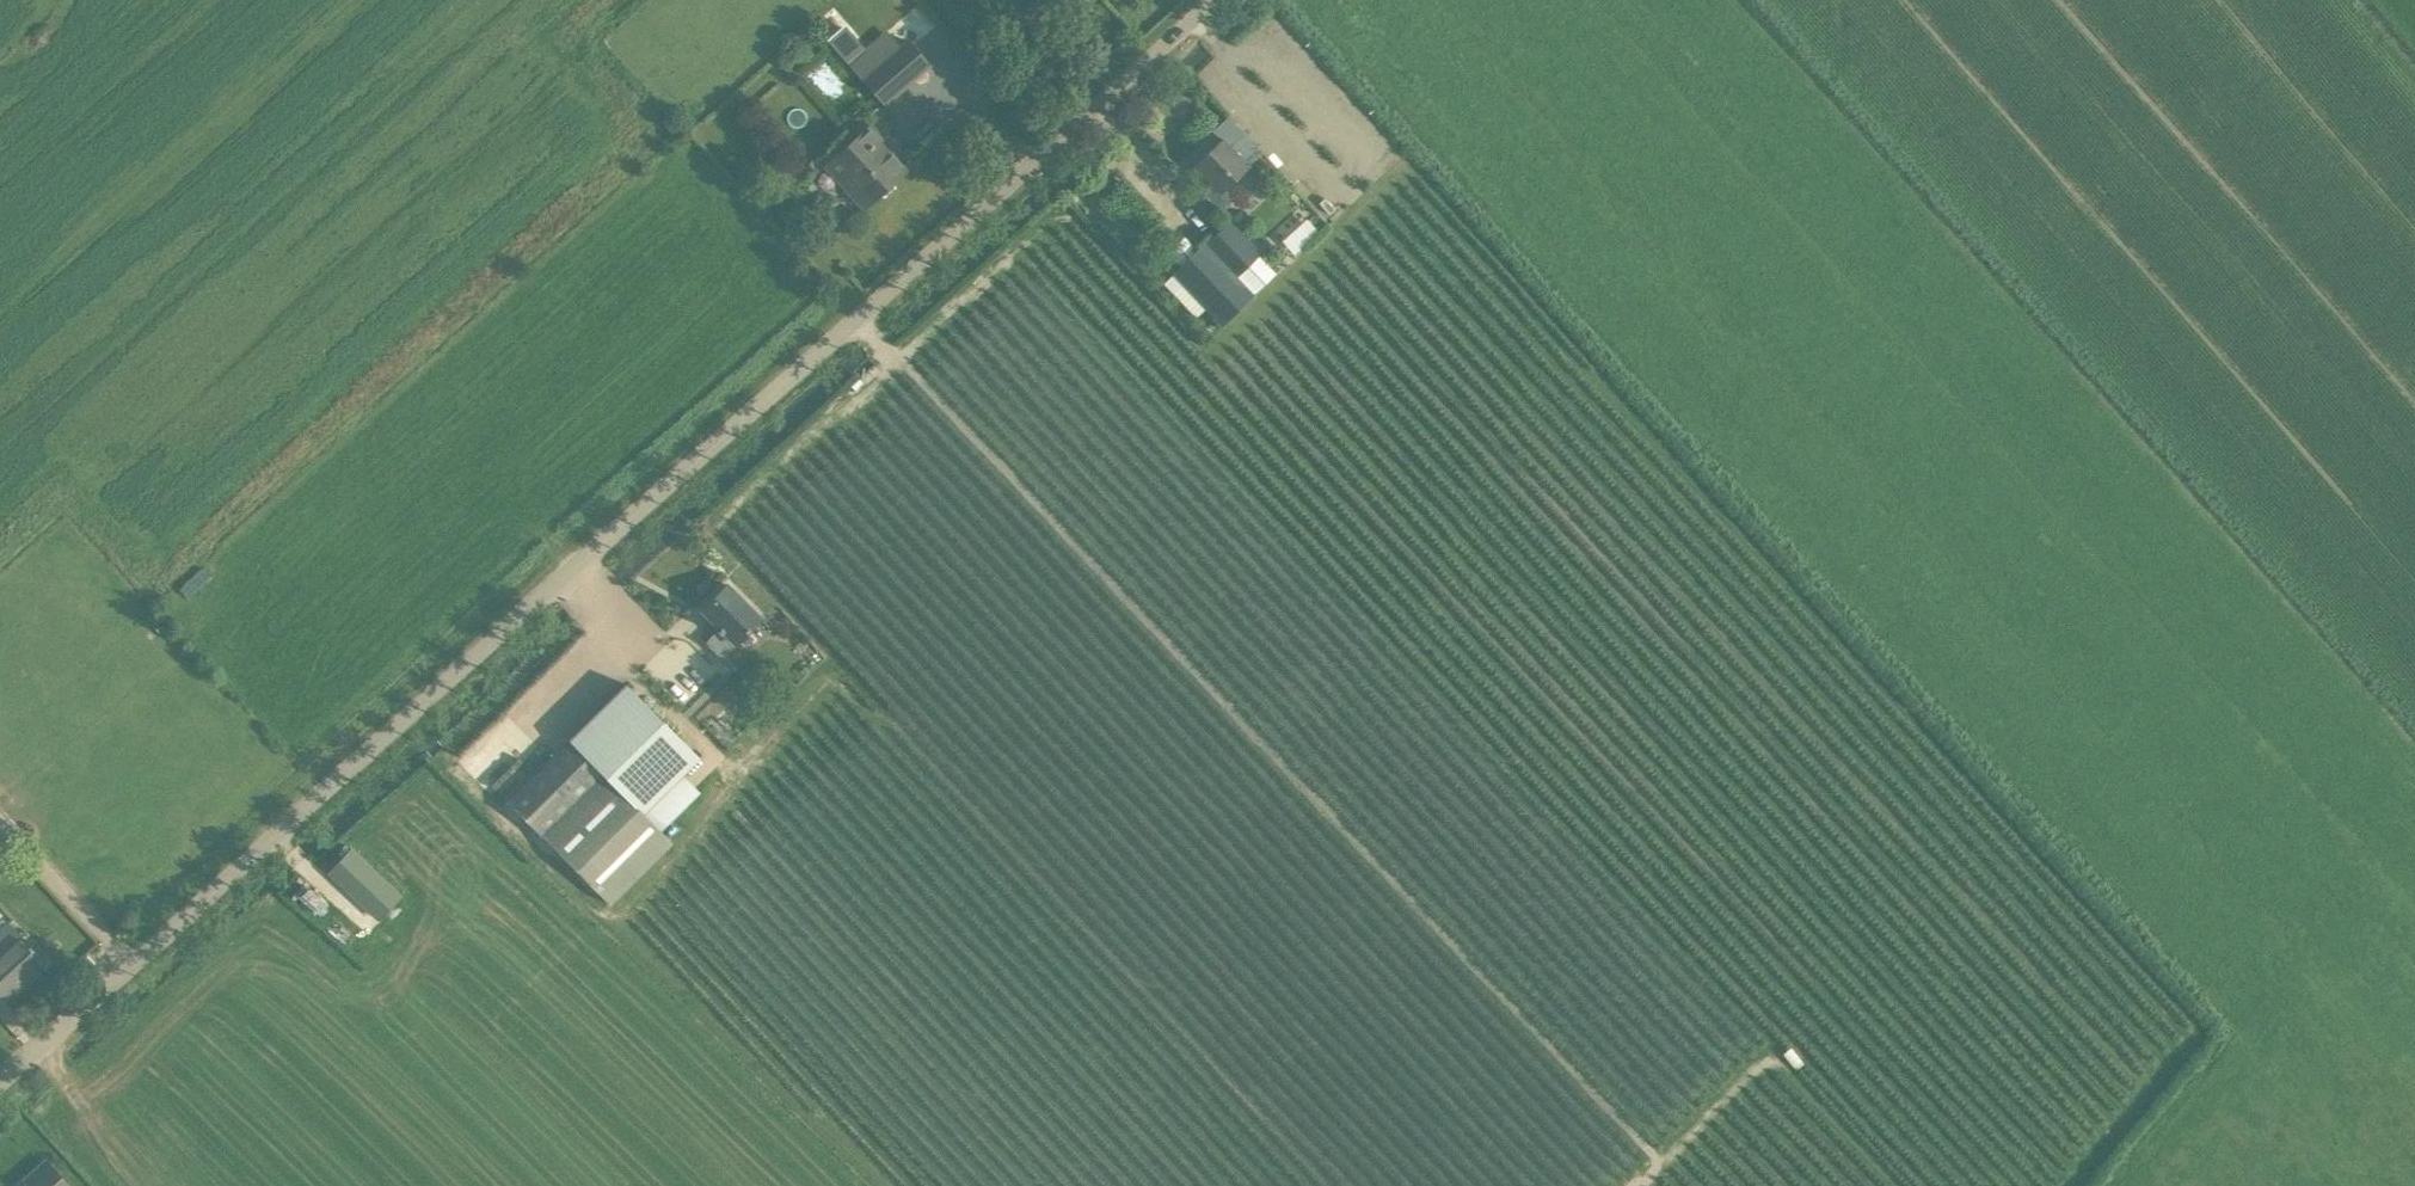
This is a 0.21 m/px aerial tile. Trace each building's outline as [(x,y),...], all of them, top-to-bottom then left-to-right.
[(878,66),(861,81),(882,105),(925,66),(904,42),(878,66)] [(848,66),(861,81),(878,66),(864,51),(848,66)] [(1218,213),(1236,197),(1226,186),(1262,153),(1229,116),(1214,129),(1222,139),(1193,165),(1211,185),(1201,193),(1218,213)] [(846,191),(861,208),(905,168),(868,127),(834,158),(856,182),(846,191)] [(1294,249),(1318,230),(1308,217),(1284,236),(1294,249)] [(1233,276),(1257,254),(1228,223),(1204,245),(1202,243),(1172,272),(1221,325),(1251,296),(1233,276)] [(719,656),(758,617),(725,584),(699,610),(718,629),(705,642),(719,656)] [(738,669),(765,642),(752,630),(725,656),(738,669)] [(696,758),(624,685),(507,801),(609,904),(671,842),(641,813),(696,758)] [(498,715),(464,758),(483,773),(518,730),(498,715)] [(378,917),(399,894),(350,848),(329,871),(378,917)] [(0,931),(0,993),(6,999),(44,963),(7,924),(0,931)] [(45,1159),(32,1172),(35,1175),(23,1185),(70,1185),(45,1159)]
